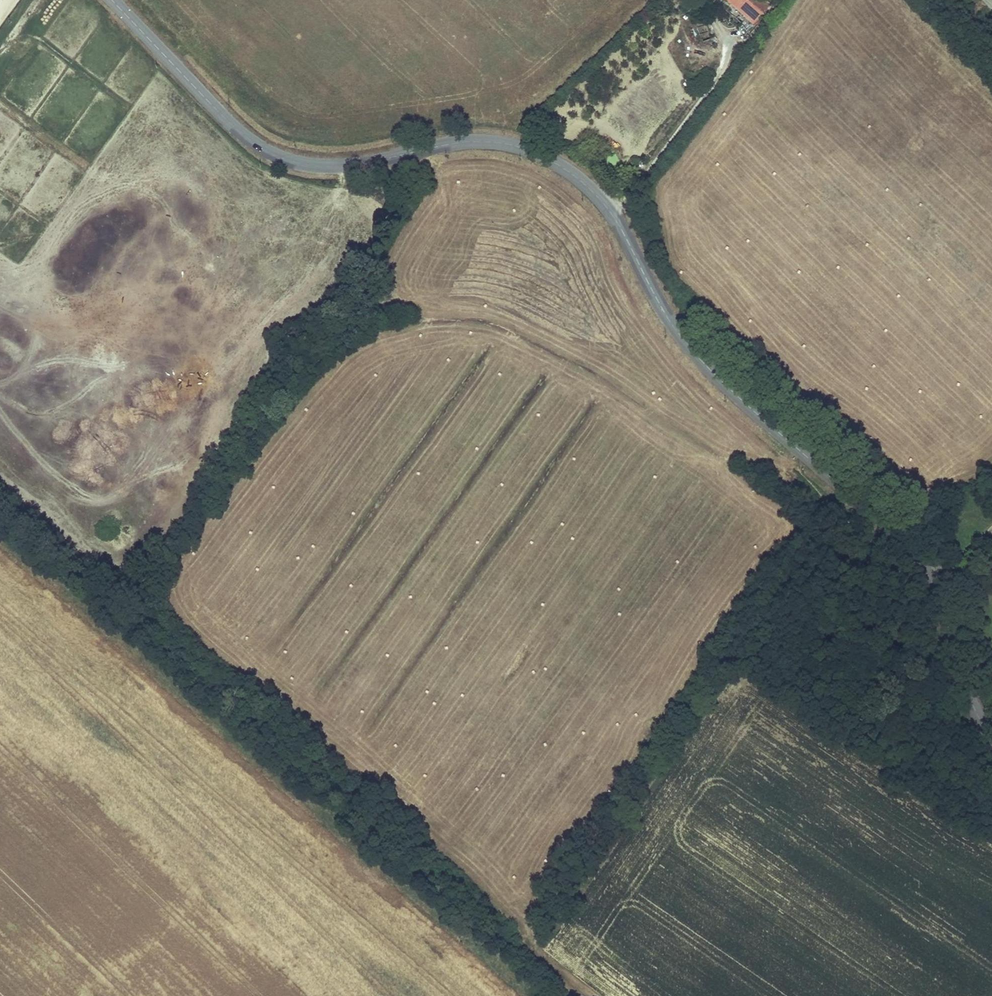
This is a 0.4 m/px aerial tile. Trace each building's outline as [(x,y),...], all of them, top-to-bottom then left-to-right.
[(767,0),(766,0),(733,0),(751,17),(767,0)]
